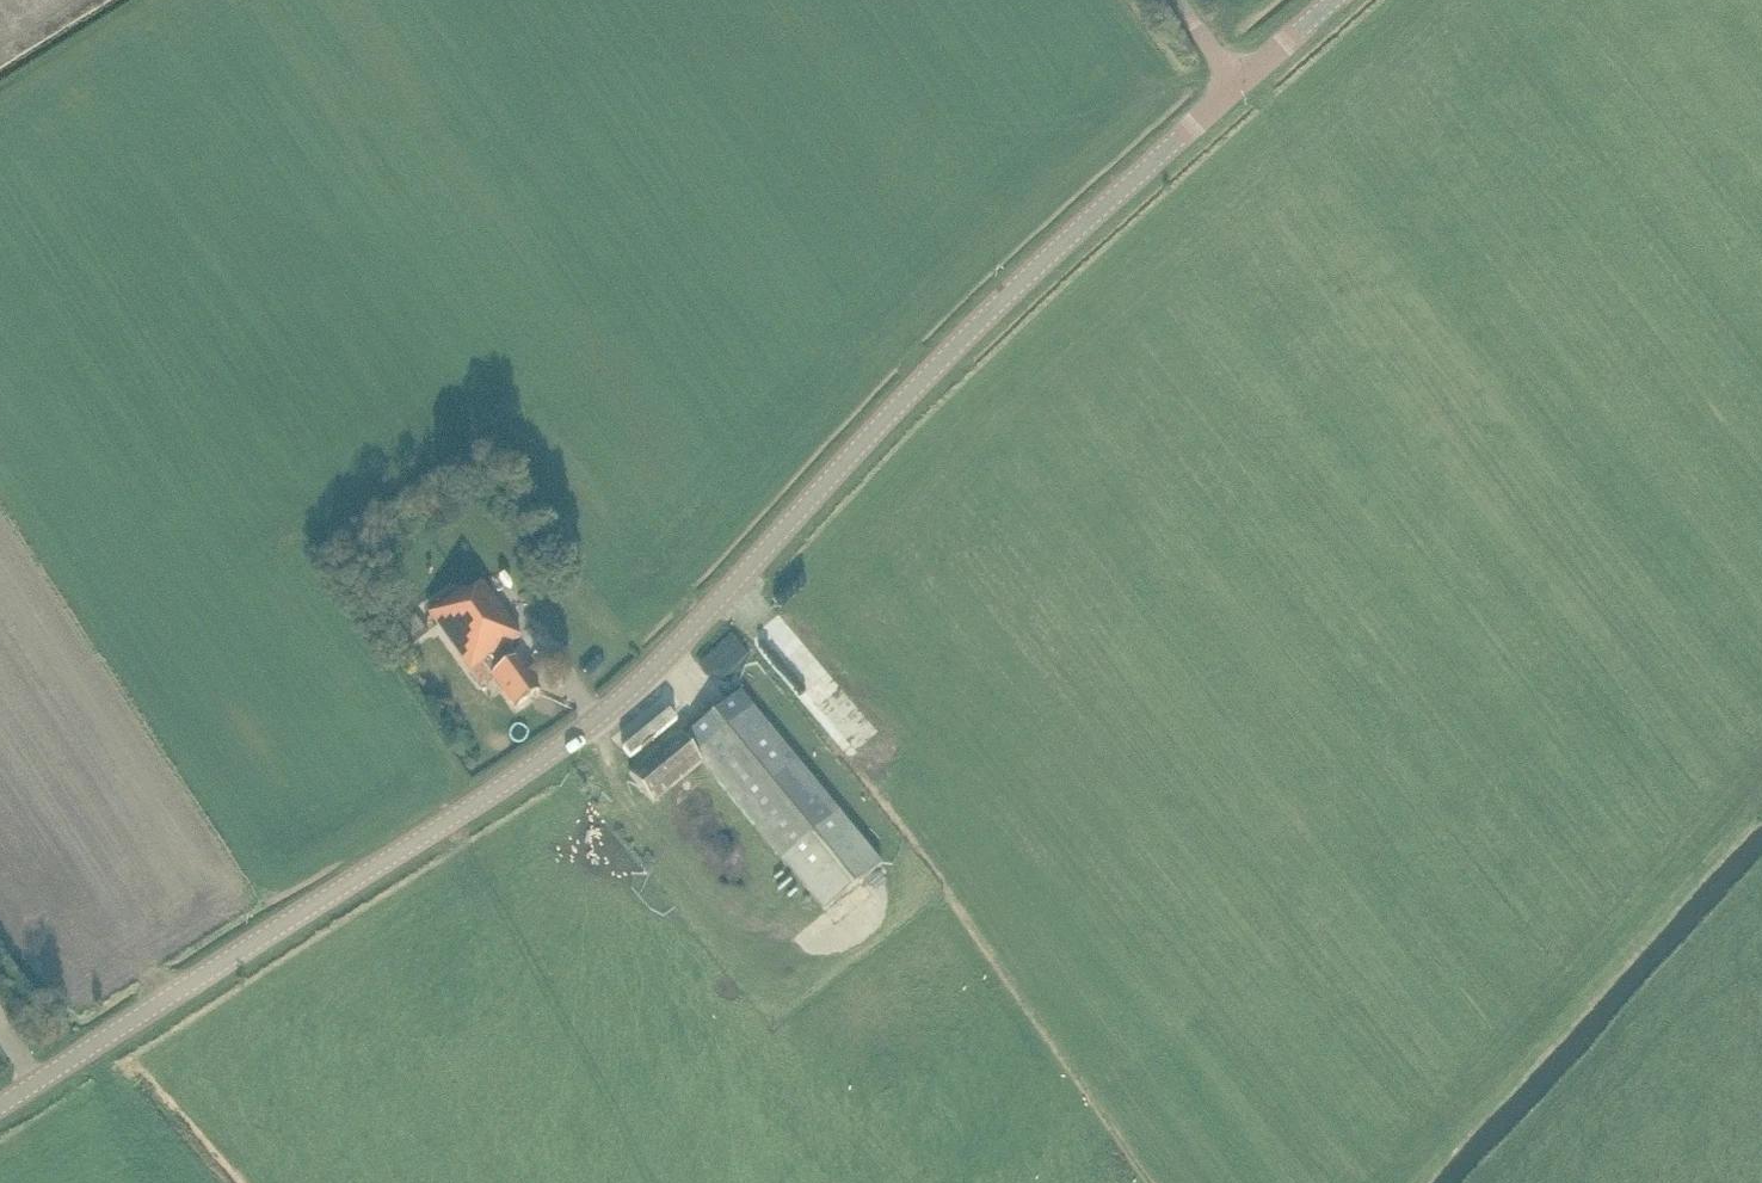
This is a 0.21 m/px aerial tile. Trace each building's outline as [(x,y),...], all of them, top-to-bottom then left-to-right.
[(514,711),(539,694),(517,663),(507,649),(520,640),(482,586),(467,597),(464,593),(428,618),(470,676),(482,667),(514,711)] [(652,806),(702,766),(824,914),(882,868),(740,695),(683,742),(678,736),(628,777),(652,806)] [(642,722),(652,735),(671,721),(660,708),(642,722)]
